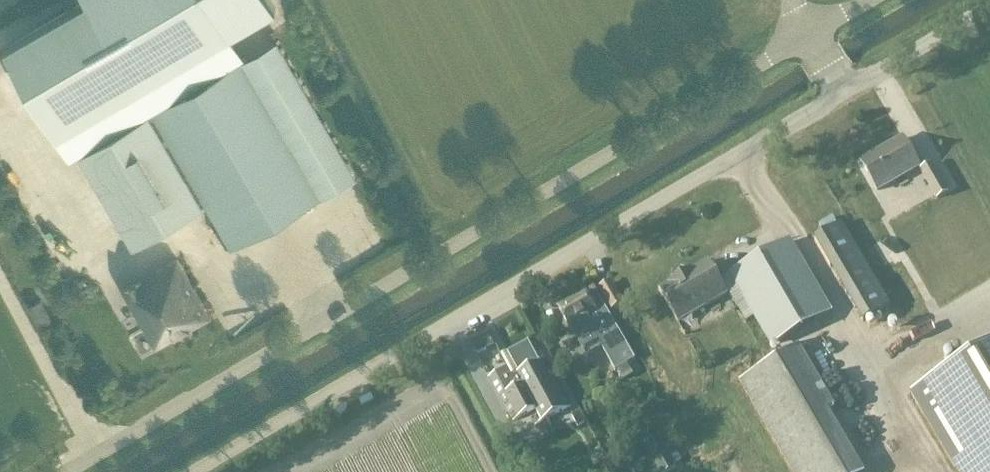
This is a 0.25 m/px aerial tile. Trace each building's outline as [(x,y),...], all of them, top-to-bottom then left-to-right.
[(59,134),(232,34),(213,0),(89,0),(8,47),(59,134)] [(280,38),(154,110),(233,248),(359,174),(280,38)] [(80,154),(134,246),(204,204),(150,112),(80,154)] [(876,191),(919,167),(903,139),(861,162),(876,191)] [(936,199),(947,193),(931,164),(920,171),(936,199)] [(861,322),(887,307),(840,223),(814,238),(861,322)] [(672,279),(657,287),(676,320),(677,322),(729,292),(738,308),(748,302),(770,340),(773,346),(831,313),(827,306),(790,241),(775,250),(774,248),(731,273),(731,274),(719,281),(707,259),(686,271),(684,268),(678,265),(671,269),(670,275),(672,279)] [(210,318),(186,275),(177,259),(126,290),(157,347),(210,318)] [(611,308),(623,301),(612,282),(599,289),(611,308)] [(633,374),(627,363),(634,359),(596,292),(586,297),(584,293),(559,308),(574,335),(586,355),(601,346),(614,370),(616,369),(622,380),(633,374)] [(481,338),(472,343),(477,353),(486,348),(481,338)] [(512,421),(535,409),(541,421),(571,406),(535,338),(508,352),(519,374),(513,377),(507,366),(488,376),(512,421)] [(911,392),(955,466),(957,465),(961,471),(989,471),(989,346),(911,392)] [(789,349),(736,379),(789,471),(858,471),(789,349)] [(579,411),(572,415),(577,425),(584,422),(579,411)] [(681,459),(663,429),(657,433),(655,429),(640,438),(659,471),(670,471),(677,467),(675,463),(681,459)]
